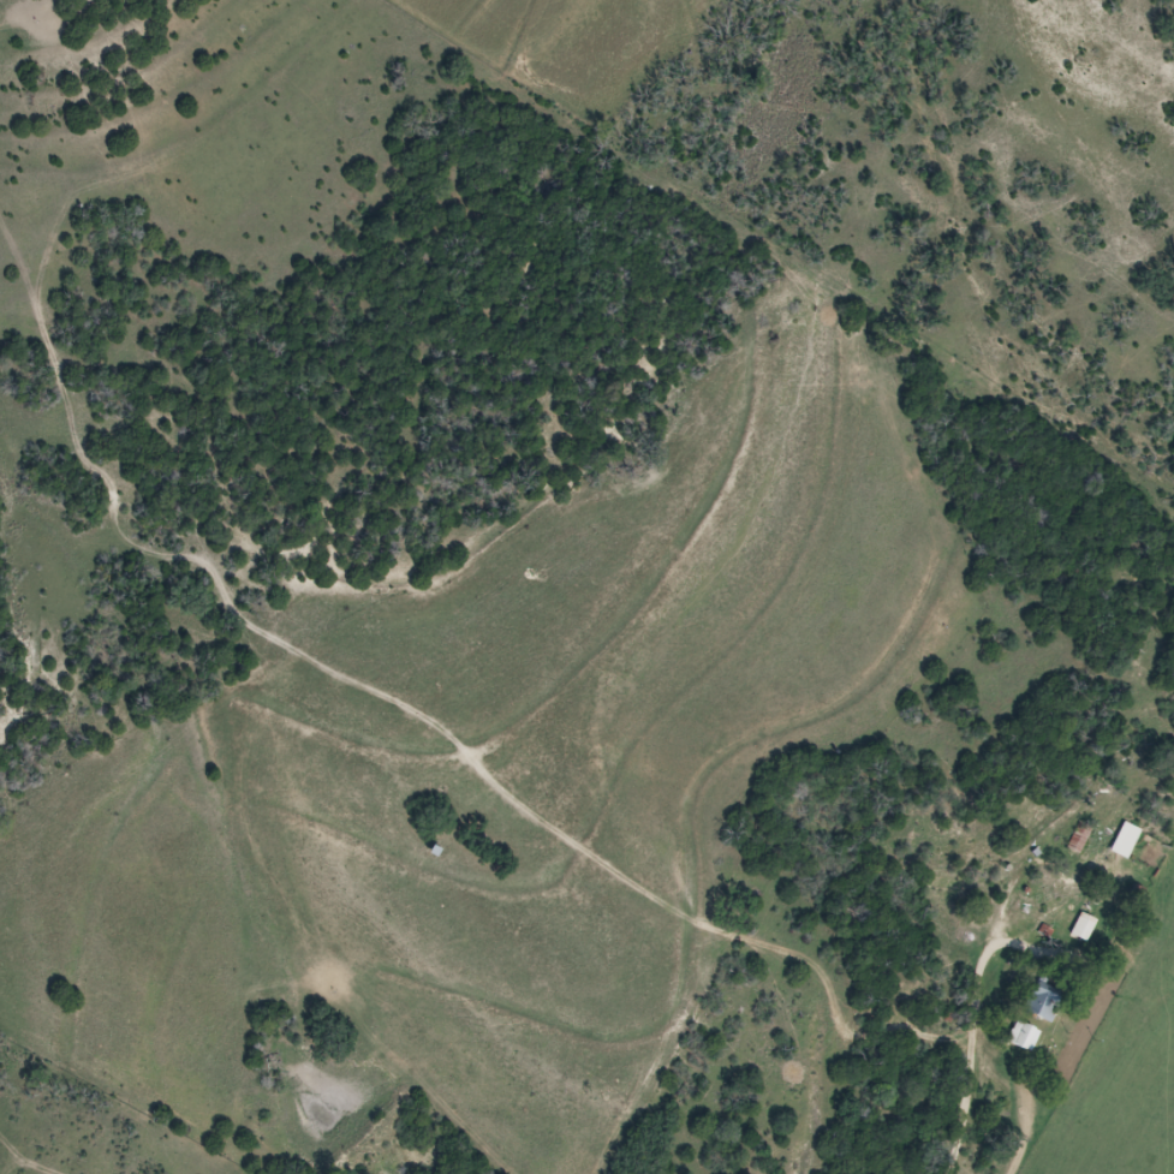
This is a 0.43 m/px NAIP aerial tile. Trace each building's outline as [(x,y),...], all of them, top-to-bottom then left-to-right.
[(1079,851),(1090,835),(1082,829),(1071,846),(1079,851)] [(1070,934),(1087,942),(1097,920),(1081,913),(1070,934)] [(1024,1010),(1051,1022),(1064,993),(1037,981),(1024,1010)] [(1031,1053),(1041,1031),(1017,1020),(1007,1042),(1031,1053)]
